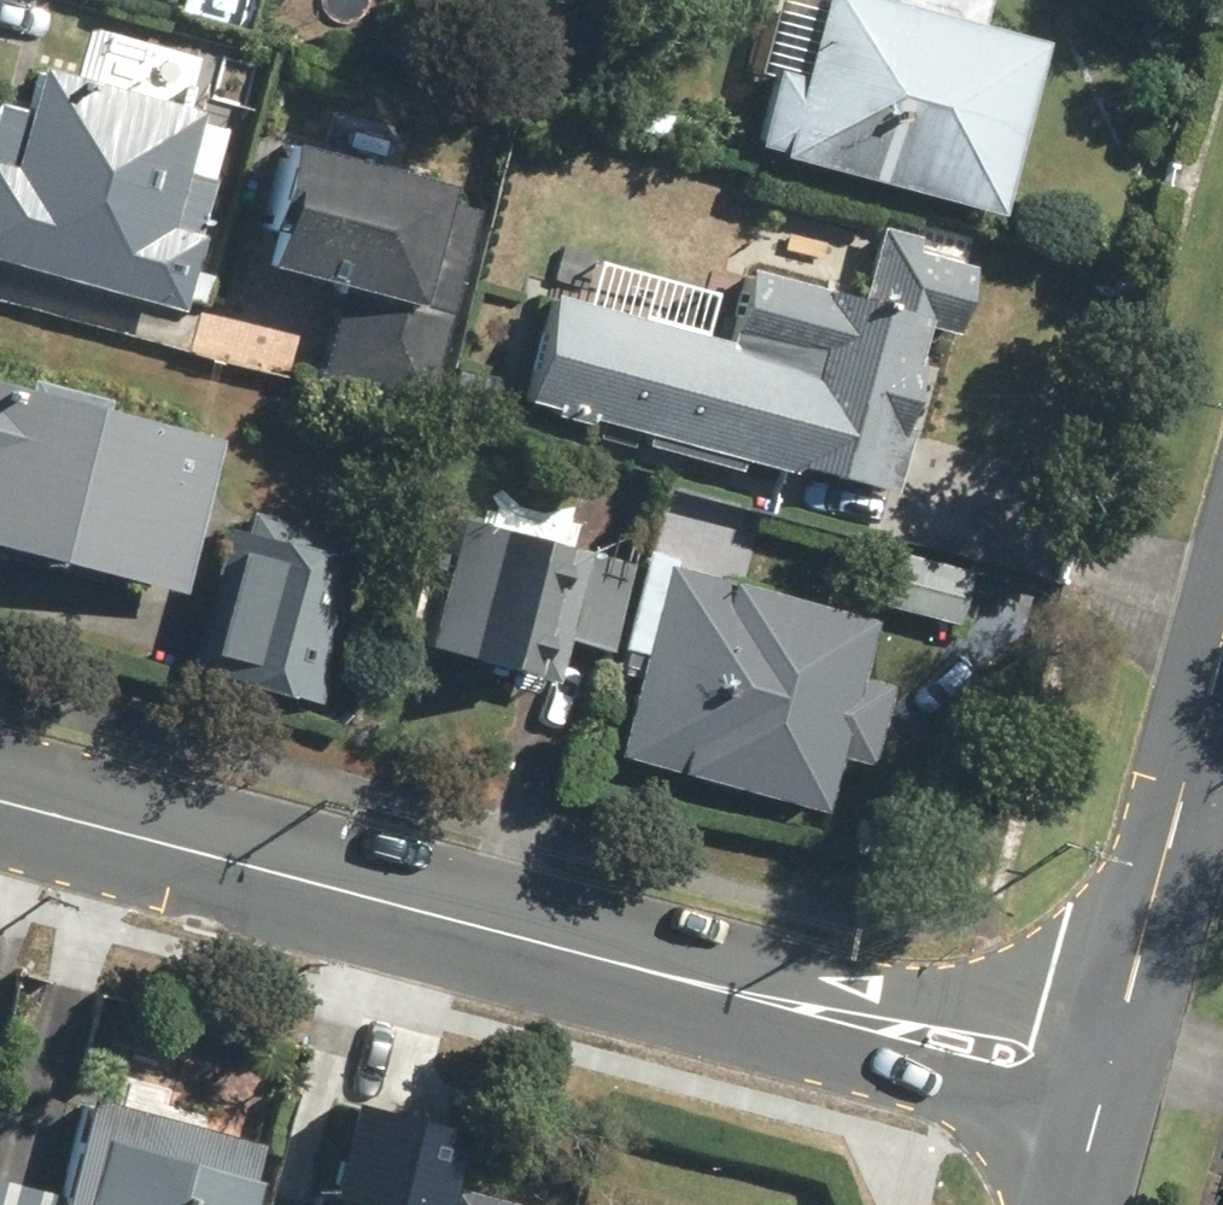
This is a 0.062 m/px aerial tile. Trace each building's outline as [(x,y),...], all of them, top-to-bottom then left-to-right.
[(979,3),(970,0),(878,0),(878,3),(868,0),(777,0),(732,153),(989,227),(1041,50),(971,30),(979,3)] [(178,322),(183,305),(196,308),(243,128),(26,72),(15,116),(0,112),(0,276),(178,322)] [(218,358),(430,414),(441,372),(485,205),(260,145),(234,244),(247,248),(218,358)] [(947,345),(972,257),(872,229),(856,282),(830,275),(825,291),(725,262),(718,287),(551,239),(539,281),(525,277),(482,425),(950,561),(980,457),(921,439),(936,388),(909,380),(921,338),(947,345)] [(172,604),(213,448),(93,417),(95,410),(11,388),(9,396),(0,394),(0,559),(172,604)] [(414,664),(546,696),(559,647),(602,658),(629,551),(579,538),(587,507),(491,484),(484,515),(453,507),(414,664)] [(360,547),(234,511),(187,680),(313,715),(360,547)] [(960,574),(882,551),(866,605),(944,628),(960,574)] [(605,769),(810,825),(827,763),(863,773),(885,692),(845,681),(860,624),(658,570),(605,769)] [(249,1153),(68,1112),(48,1200),(0,1189),(0,1204),(238,1204),(249,1153)] [(327,1112),(316,1204),(415,1204),(425,1124),(327,1112)] [(435,1190),(432,1204),(512,1204),(435,1190)]
